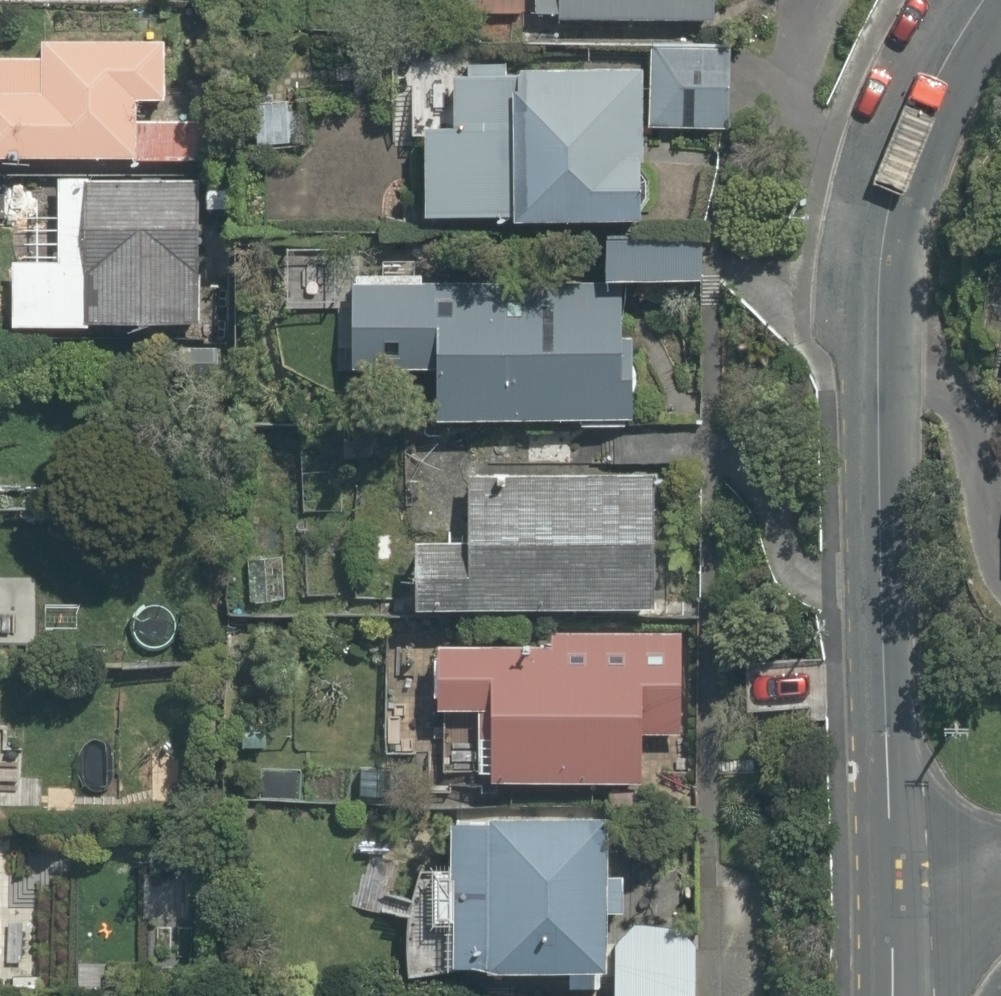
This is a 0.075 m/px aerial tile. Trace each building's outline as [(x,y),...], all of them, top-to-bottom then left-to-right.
[(539,11),(709,20),(710,0),(539,0),(539,11)] [(166,38),(45,35),(45,50),(0,48),(0,155),(202,161),(204,108),(164,107),(166,38)] [(731,121),(734,38),(647,35),(645,68),(643,139),(686,140),(686,120),(731,121)] [(645,68),(458,62),(456,123),(425,122),(422,211),(640,219),(643,139),(645,68)] [(93,314),(208,318),(212,232),(198,231),(200,173),(64,168),(61,260),(23,259),(20,324),(93,327),(93,314)] [(710,236),(608,230),(606,275),(708,280),(710,236)] [(432,373),(432,410),(651,415),(654,286),(353,278),(350,371),(432,373)] [(651,474),(470,469),(469,537),(426,536),(424,603),(647,609),(651,474)] [(438,697),(484,699),(483,727),(441,725),(439,771),(641,782),(644,732),(678,734),(684,631),(557,624),(556,643),(441,637),(438,697)] [(455,863),(410,861),(405,958),(596,967),(603,812),(457,805),(455,863)] [(29,958),(33,847),(0,846),(0,957),(29,958)]
